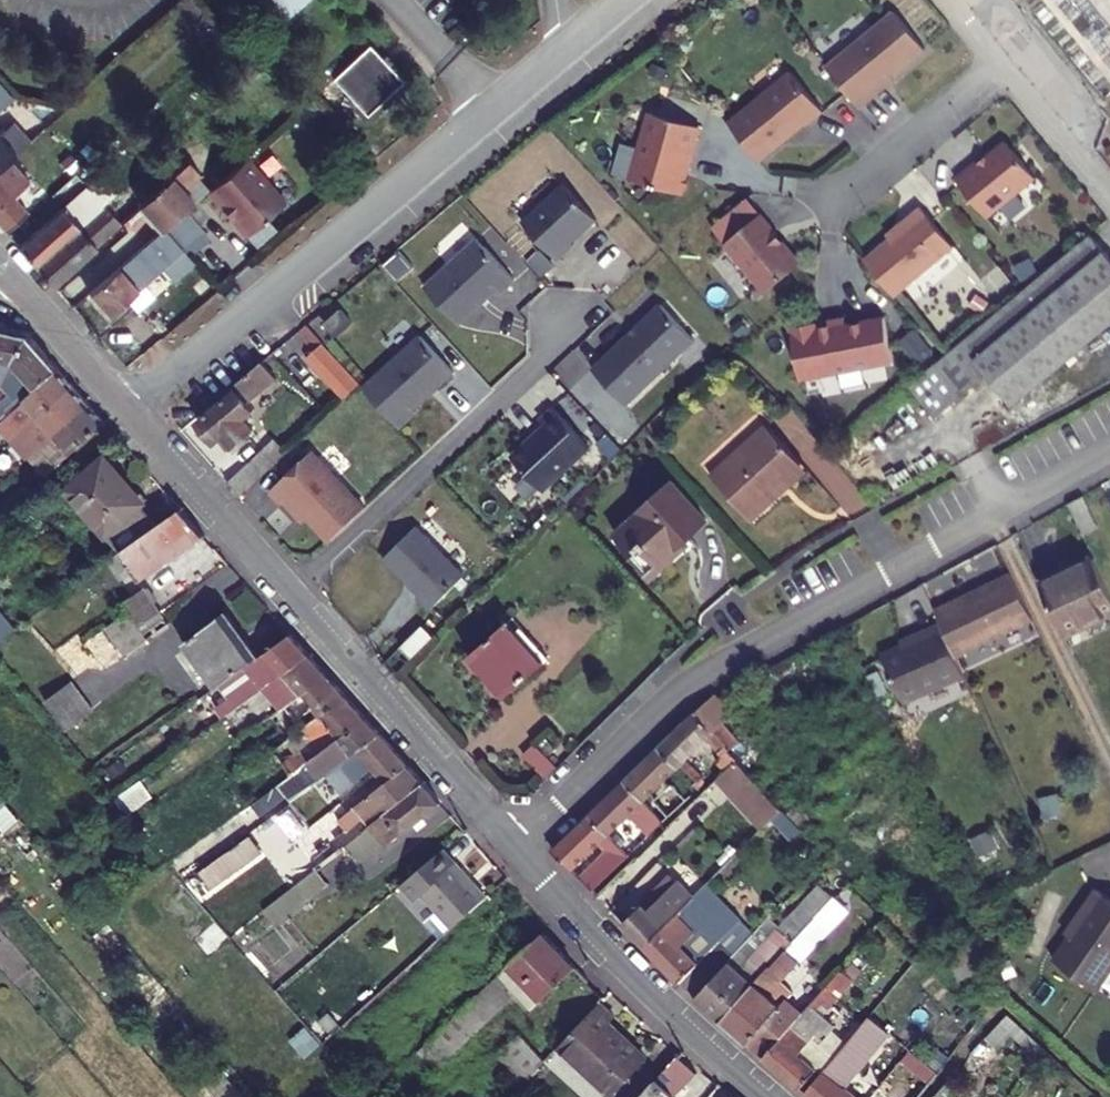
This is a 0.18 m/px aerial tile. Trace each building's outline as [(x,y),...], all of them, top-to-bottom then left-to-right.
[(288,13),(303,0),(276,0),(288,13)] [(895,12),(828,68),(861,109),(876,96),(874,93),(927,50),(895,12)] [(372,117),(408,82),(374,46),(337,81),(372,117)] [(670,70),(655,64),(652,74),(667,80),(670,70)] [(792,72),(730,124),(761,161),(786,141),(786,137),(791,133),(793,135),(806,124),(808,126),(825,112),(792,72)] [(44,130),(23,106),(8,118),(11,122),(0,132),(0,168),(9,160),(24,147),(44,130)] [(635,180),(679,194),(681,190),(685,191),(690,175),(685,174),(700,127),(656,113),(653,124),(649,123),(641,148),(644,150),(635,180)] [(62,189),(85,167),(48,126),(44,130),(24,147),(62,189)] [(1037,178),(1007,142),(980,164),(977,162),(957,179),(988,217),(1037,178)] [(245,158),(207,192),(221,209),(224,206),(230,215),(228,216),(246,237),(284,203),(245,158)] [(0,168),(0,221),(7,229),(27,212),(12,195),(28,181),(9,160),(0,168)] [(161,229),(205,190),(195,179),(200,174),(190,161),(140,205),(143,208),(161,229)] [(20,248),(36,266),(125,189),(113,175),(69,214),(65,210),(20,248)] [(569,186),(527,223),(561,261),(579,246),(574,240),(581,235),(585,235),(601,221),(569,186)] [(36,266),(54,286),(143,208),(140,205),(125,189),(36,266)] [(911,224),(866,261),(895,296),(955,247),(922,207),(907,219),(911,224)] [(762,214),(726,244),(766,294),(803,263),(762,214)] [(185,253),(165,229),(162,231),(89,295),(108,318),(144,287),(134,276),(152,260),(153,262),(167,251),(175,261),(185,253)] [(1093,235),(911,387),(937,418),(989,374),(1014,405),(1109,326),(1109,256),(1093,235)] [(430,292),(463,329),(502,294),(505,299),(520,285),(483,244),(430,292)] [(400,257),(391,264),(401,276),(410,268),(400,257)] [(637,343),(600,377),(633,413),(702,350),(669,313),(646,334),(650,339),(641,347),(637,343)] [(845,317),(818,323),(820,331),(847,325),(845,317)] [(818,323),(791,328),(802,380),(894,361),(885,318),(847,325),(820,331),(818,323)] [(916,360),(933,349),(917,324),(900,335),(916,360)] [(309,325),(300,332),(318,351),(310,358),(348,400),(363,386),(326,344),(309,325)] [(6,378),(31,337),(0,330),(0,387),(6,378)] [(9,407),(14,412),(61,370),(31,337),(6,378),(20,393),(15,398),(17,400),(9,407)] [(367,391),(403,431),(420,417),(417,413),(458,376),(425,339),(367,391)] [(247,376),(233,388),(238,393),(201,424),(217,443),(226,436),(236,447),(257,430),(247,418),(255,411),(245,399),(275,373),(265,361),(247,376)] [(1,423),(16,441),(35,425),(42,418),(76,388),(61,370),(14,412),(1,423)] [(40,440),(46,446),(92,405),(76,388),(42,418),(50,427),(42,434),(44,436),(40,440)] [(46,446),(33,458),(49,477),(109,425),(92,405),(46,446)] [(596,454),(559,414),(546,426),(551,431),(541,440),(543,442),(534,450),(532,448),(516,462),(548,497),(596,454)] [(782,496),(808,470),(774,434),(721,486),(762,530),(789,504),(782,496)] [(291,501),(331,544),(368,512),(315,454),(273,493),(285,506),(291,501)] [(120,549),(158,522),(121,479),(124,476),(108,458),(69,491),(120,549)] [(816,479),(808,470),(782,496),(789,504),(816,479)] [(666,508),(699,546),(715,529),(682,494),(666,508)] [(1069,505),(1083,534),(1098,526),(1086,500),(1069,505)] [(699,546),(666,508),(625,548),(653,575),(664,564),(676,577),(695,558),(691,554),(699,546)] [(120,601),(142,586),(207,536),(198,526),(183,509),(160,525),(123,552),(122,553),(128,561),(103,582),(120,601)] [(160,525),(158,522),(120,549),(123,552),(160,525)] [(467,581),(419,531),(386,563),(421,599),(419,601),(433,615),(467,581)] [(1097,562),(1043,587),(1073,651),(1109,632),(1109,590),(1097,562)] [(1034,620),(1012,573),(937,609),(942,623),(957,656),(1034,620)] [(112,608),(117,613),(128,606),(140,619),(159,605),(142,586),(120,601),(112,608)] [(5,641),(22,625),(0,601),(0,636),(5,641)] [(128,606),(117,613),(125,623),(113,633),(134,657),(174,624),(165,614),(159,605),(140,619),(128,606)] [(239,672),(265,654),(232,611),(187,642),(221,686),(239,672)] [(557,654),(544,640),(540,643),(515,617),(473,654),(511,695),(557,654)] [(905,701),(965,675),(957,656),(942,623),(915,635),(917,639),(885,654),(905,701)] [(412,661),(434,641),(423,629),(401,649),(412,661)] [(293,634),(265,654),(239,672),(242,676),(223,690),(237,709),(257,695),(312,655),(301,642),(293,634)] [(275,696),(285,709),(287,708),(331,676),(312,655),(257,695),(263,704),(275,696)] [(307,726),(348,696),(331,677),(331,676),(287,708),(303,729),(307,726)] [(97,711),(75,684),(46,703),(70,731),(97,711)] [(322,749),(366,716),(348,696),(307,726),(319,742),(286,766),(290,772),(311,757),(322,749)] [(704,720),(721,738),(731,730),(727,725),(734,719),(721,703),(704,720)] [(375,727),(366,716),(322,749),(336,768),(381,733),(375,727)] [(674,741),(663,752),(701,792),(706,787),(701,781),(706,777),(691,760),(710,741),(725,758),(721,762),(726,767),(738,757),(721,738),(704,720),(701,717),(674,741)] [(261,759),(274,750),(262,734),(269,728),(265,723),(245,738),(261,759)] [(336,768),(307,790),(321,810),(362,779),(366,783),(382,771),(385,774),(404,759),(381,733),(336,768)] [(532,759),(536,763),(549,751),(545,747),(532,759)] [(563,768),(564,768),(549,751),(536,763),(551,780),(563,768)] [(637,776),(627,785),(665,826),(673,819),(652,796),(669,781),(690,803),(701,792),(663,752),(637,776)] [(311,757),(290,772),(297,782),(318,766),(311,757)] [(404,759),(385,774),(390,780),(359,805),(367,817),(338,840),(344,848),(347,845),(426,784),(408,764),(404,759)] [(783,806),(743,762),(721,783),(762,827),(783,806)] [(370,862),(443,803),(426,784),(347,845),(358,860),(370,862)] [(592,817),(629,859),(638,851),(617,829),(633,814),(654,835),(665,826),(627,785),(602,808),(592,817)] [(629,859),(592,817),(556,850),(574,869),(599,847),(610,857),(585,879),(595,890),(629,859)] [(250,829),(198,868),(212,886),(264,848),(250,829)] [(449,848),(406,884),(420,900),(427,894),(457,926),(474,911),(478,908),(491,896),(449,848)] [(295,886),(317,869),(308,858),(286,874),(295,886)] [(317,869),(295,886),(308,902),(330,885),(317,869)] [(645,905),(626,923),(643,941),(648,947),(695,898),(696,897),(679,880),(649,909),(645,905)] [(769,996),(862,893),(852,882),(777,965),(724,1022),(749,1045),(781,1007),(769,996)] [(1050,962),(1093,992),(1109,969),(1109,903),(1094,892),(1068,929),(1072,931),(1050,962)] [(648,947),(682,983),(712,952),(695,934),(718,910),(712,905),(708,910),(695,898),(648,947)] [(569,975),(535,940),(491,982),(525,1018),(569,975)] [(743,973),(731,962),(697,999),(724,1022),(777,965),(768,956),(762,961),(758,958),(743,973)] [(813,1040),(839,1013),(840,1010),(835,1005),(865,971),(850,958),(826,986),(806,1009),(764,1058),(801,1091),(816,1072),(829,1055),(813,1040)] [(1093,992),(1109,1004),(1109,969),(1093,992)] [(788,993),(806,1009),(826,986),(808,971),(788,993)] [(551,1058),(591,1096),(613,1096),(638,1069),(601,1035),(609,1027),(593,1013),(551,1058)] [(829,1055),(835,1060),(859,1030),(839,1013),(813,1040),(829,1055)] [(835,1060),(806,1095),(809,1096),(855,1096),(844,1089),(890,1033),(870,1016),(859,1030),(835,1060)] [(473,1040),(453,1019),(410,1060),(430,1081),(473,1040)] [(1024,1036),(1013,1019),(983,1039),(995,1055),(1024,1036)] [(492,1060),(522,1089),(546,1063),(516,1036),(492,1060)] [(693,1060),(683,1052),(673,1062),(683,1071),(693,1060)] [(900,1096),(919,1096),(939,1073),(922,1060),(895,1093),(900,1096)] [(673,1062),(641,1096),(675,1096),(668,1089),(683,1071),(673,1062)]
